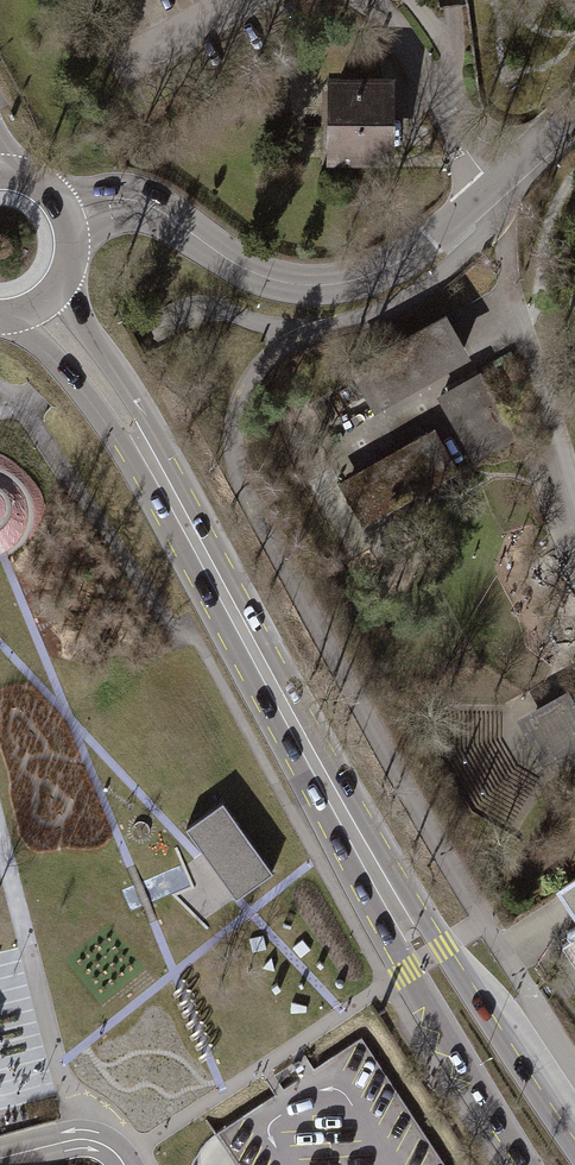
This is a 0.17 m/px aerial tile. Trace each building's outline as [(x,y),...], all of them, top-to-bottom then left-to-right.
[(319,77),(317,166),(390,167),(392,79),(319,77)] [(442,313),(350,363),(373,406),(465,356),(442,313)] [(479,374),(439,396),(473,457),(513,434),(479,374)] [(434,430),(340,481),(362,522),(424,487),(456,470),(434,430)] [(511,719),(535,766),(574,744),(574,715),(563,692),(511,719)] [(187,826),(238,896),(274,870),(223,800),(187,826)] [(547,890),(574,933),(574,870),(547,890)] [(205,920),(226,905),(210,883),(189,899),(205,920)] [(361,1036),(282,1088),(277,1091),(212,1134),(216,1140),(223,1150),(230,1161),(233,1164),(447,1164),(361,1036)]
